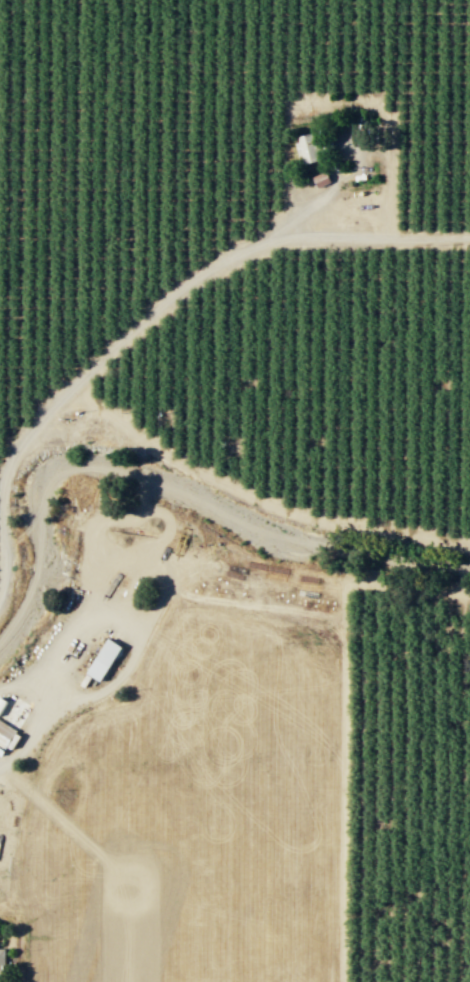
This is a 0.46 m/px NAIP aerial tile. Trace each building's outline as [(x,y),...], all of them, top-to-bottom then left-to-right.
[(318,159),(310,133),(295,137),(303,164),(318,159)] [(312,177),(317,187),(330,181),(325,170),(312,177)] [(102,681),(120,645),(105,638),(87,674),(102,681)] [(0,721),(0,746),(10,752),(21,734),(0,721)]
